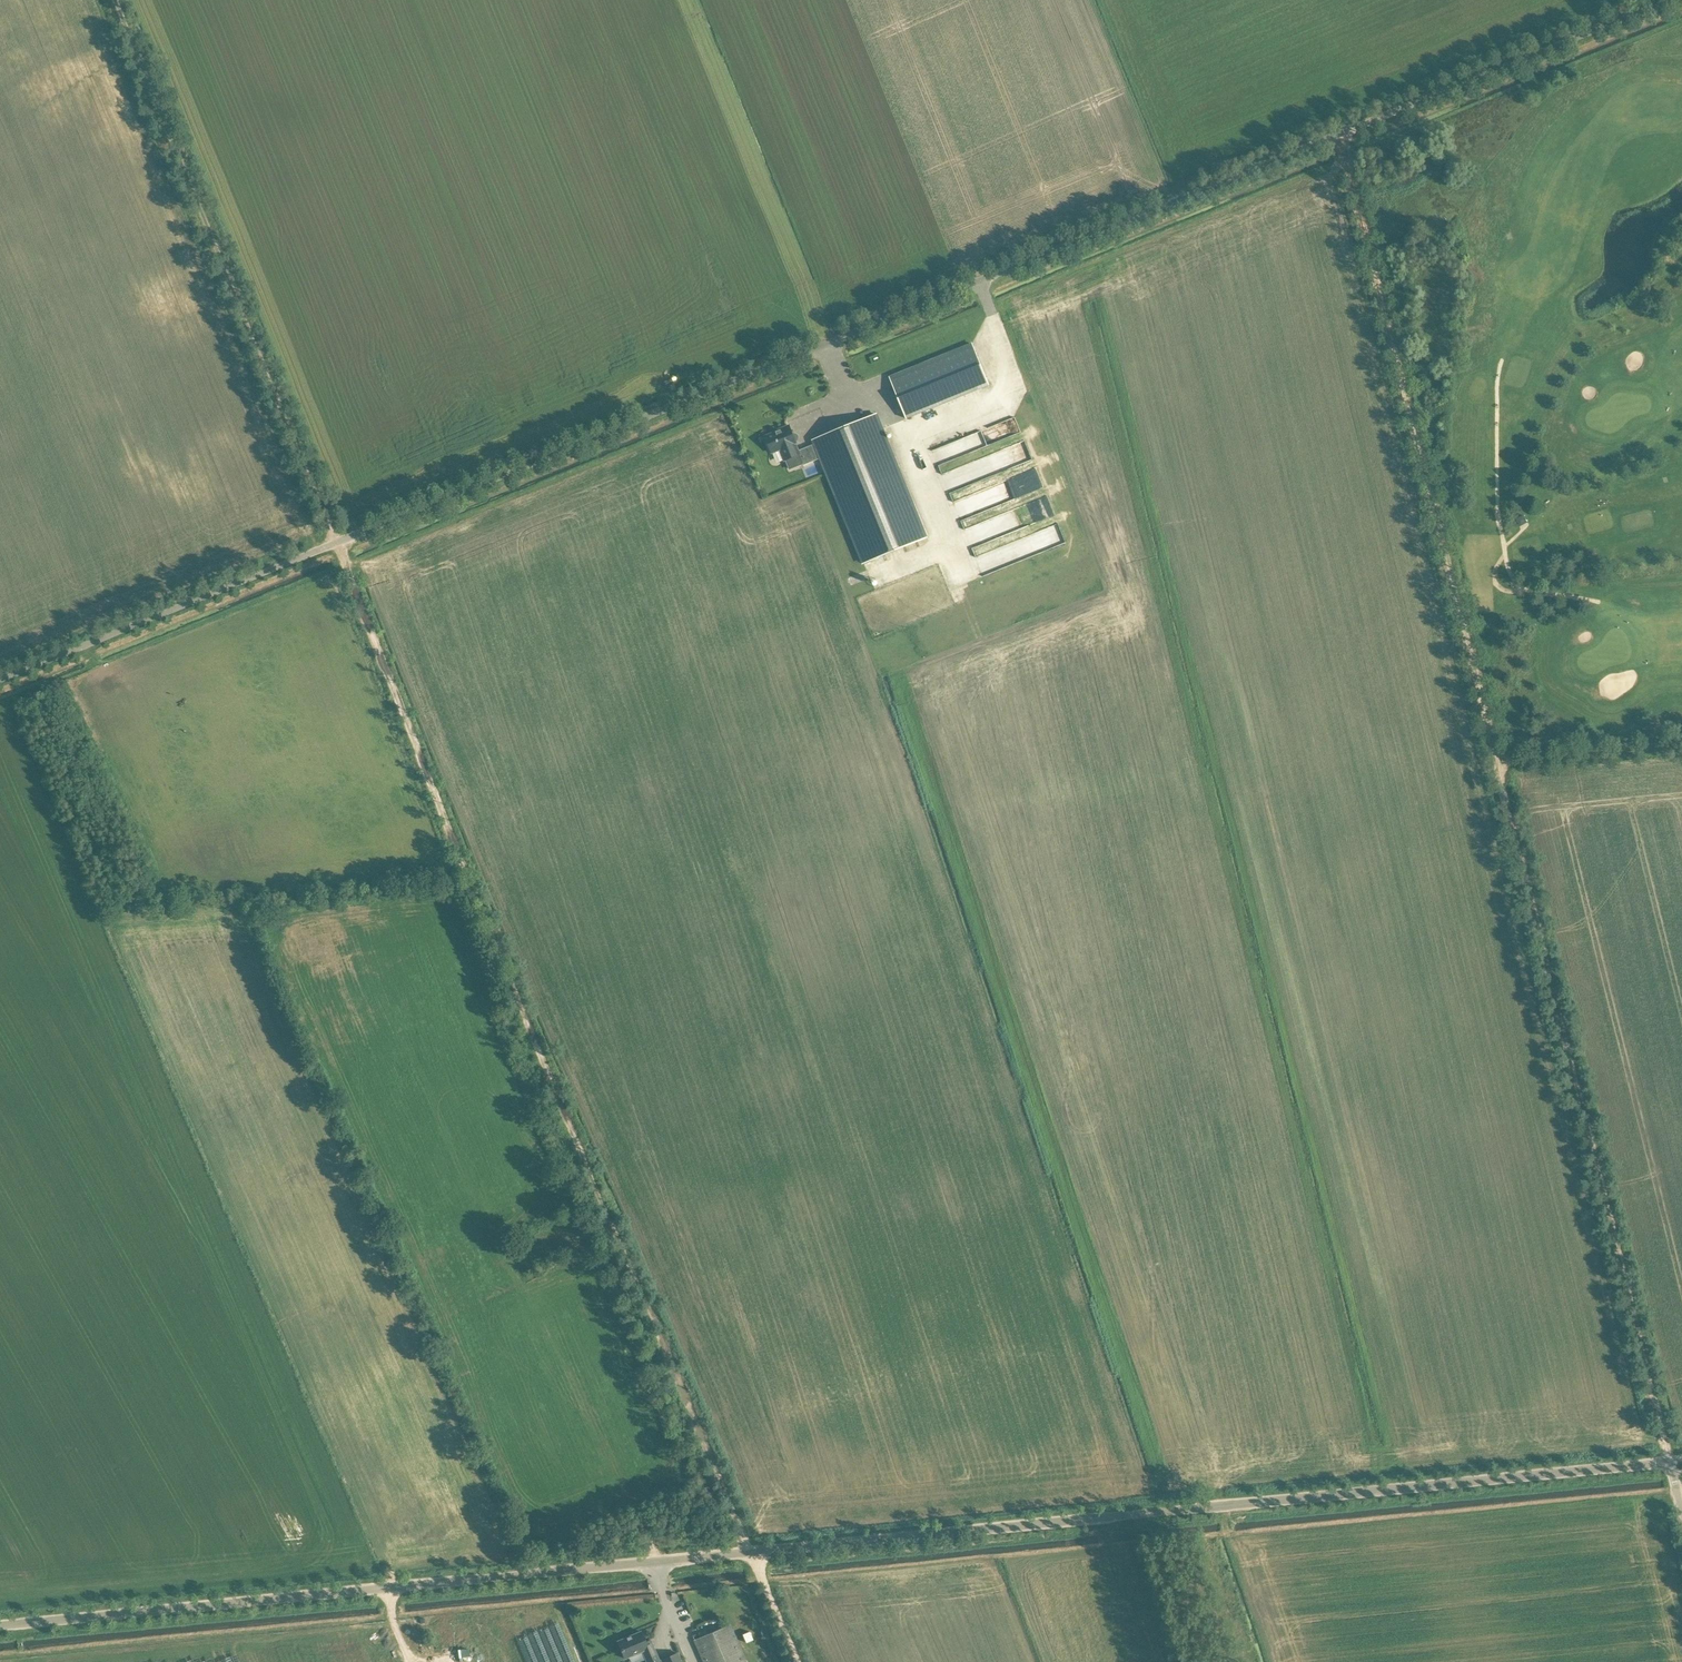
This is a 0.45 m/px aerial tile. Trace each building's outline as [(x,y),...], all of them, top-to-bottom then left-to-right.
[(890,377),(907,418),(989,385),(972,343),(890,377)] [(821,458),(864,563),(926,538),(876,414),(814,439),(815,443),(821,458)] [(815,443),(799,450),(796,443),(797,443),(796,442),(797,441),(799,439),(799,437),(798,435),(796,433),(794,433),(793,433),(790,425),(775,431),(775,432),(765,436),(772,453),(780,449),(785,460),(786,460),(790,470),(803,464),(804,465),(821,458),(815,443)] [(940,464),(943,472),(970,462),(967,454),(989,447),(984,431),(936,448),(942,464),(940,464)] [(1023,463),(1033,459),(1025,440),(1015,445),(1023,463)] [(992,565),(996,568),(1066,544),(1059,523),(1037,531),(1033,522),(1053,515),(1046,496),(1006,510),(1022,495),(1045,487),(1038,467),(1023,472),(1018,467),(951,490),(954,501),(967,496),(973,503),(983,499),(970,512),(971,516),(963,519),(966,528),(985,522),(999,537),(973,546),(977,557),(988,553),(981,560),(988,566),(992,565)] [(735,1592),(739,1601),(746,1598),(742,1590),(735,1592)] [(694,1639),(699,1650),(704,1661),(746,1661),(731,1627),(730,1624),(694,1639)] [(655,1650),(650,1640),(645,1642),(641,1631),(617,1641),(625,1659),(642,1652),(646,1661),(659,1661),(655,1650)] [(483,1653),(462,1661),(487,1661),(483,1653)] [(663,1661),(684,1661),(680,1653),(663,1661)]
